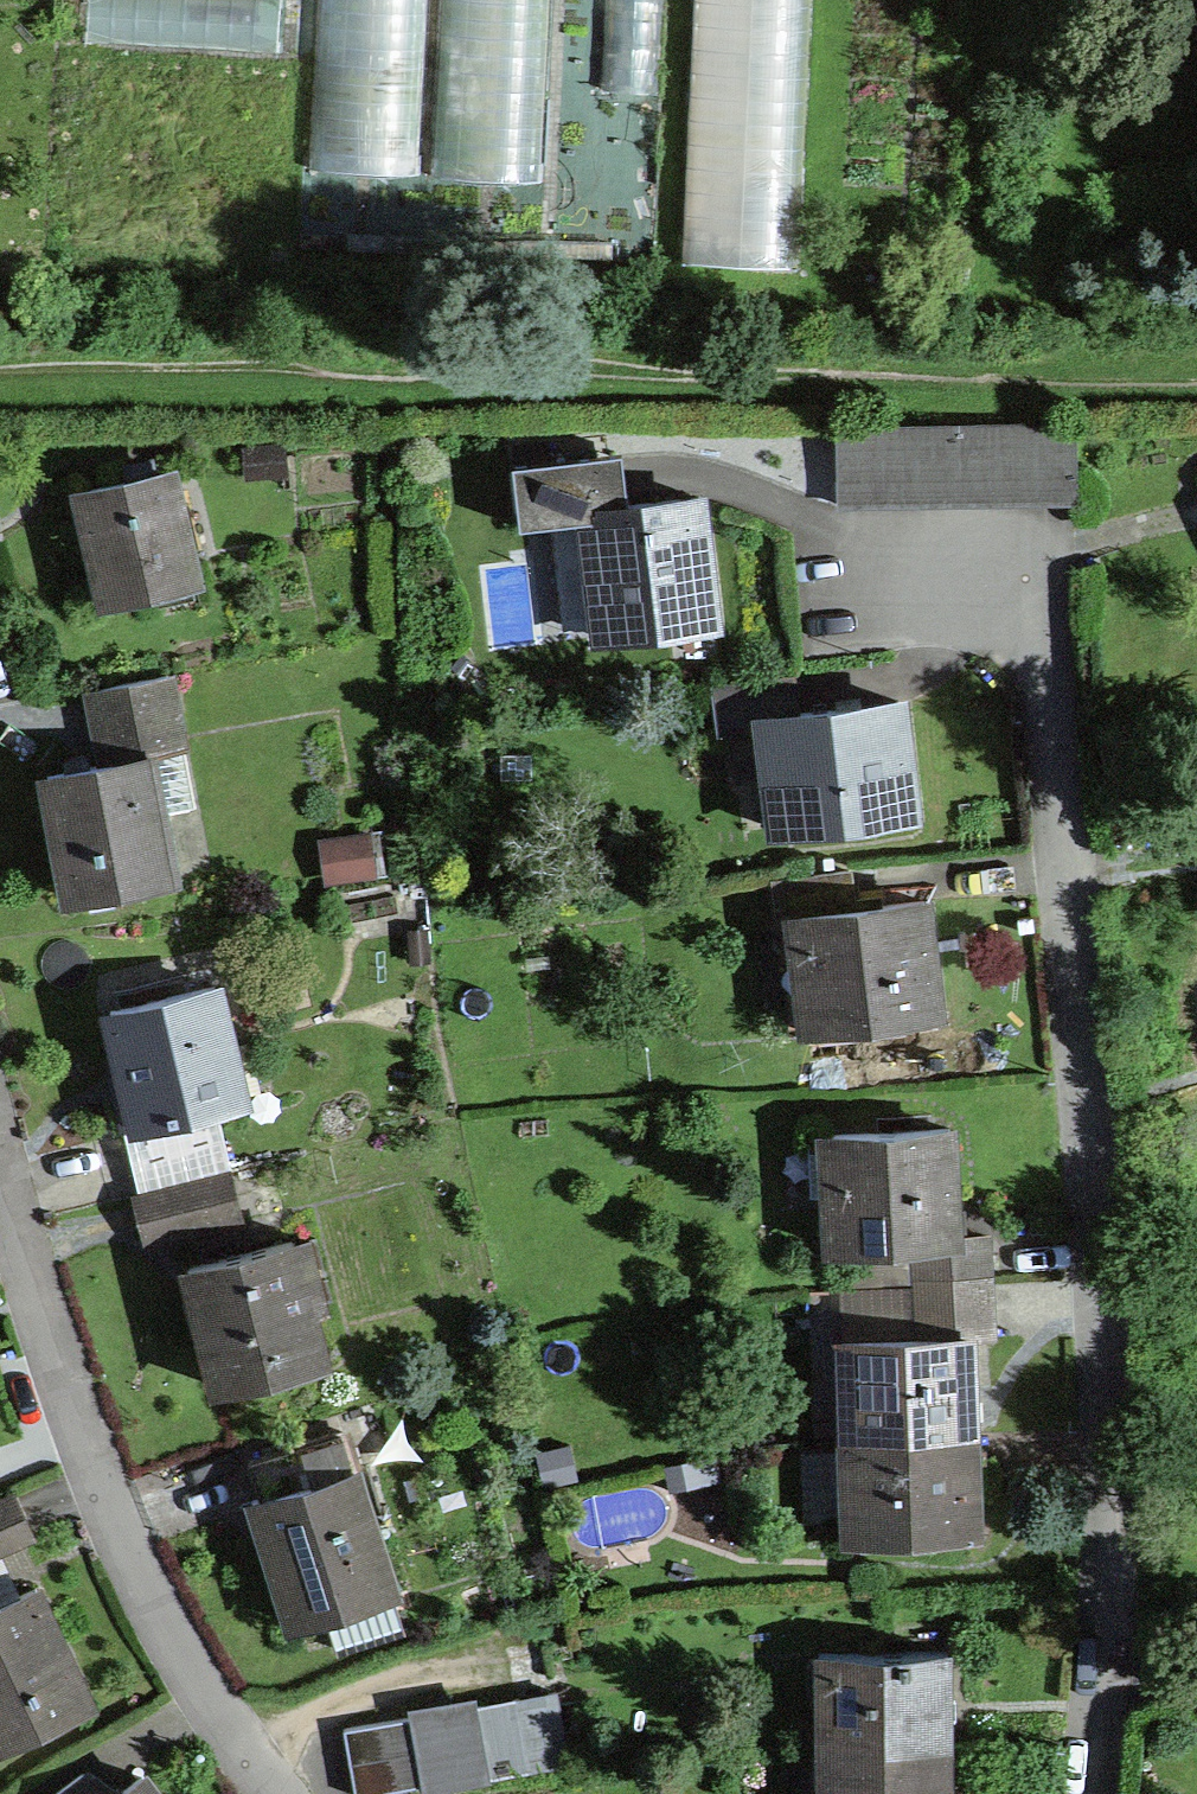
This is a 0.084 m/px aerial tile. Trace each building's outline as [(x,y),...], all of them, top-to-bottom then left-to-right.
[(311,166),(417,172),(426,0),(320,0),(311,166)] [(432,174),(538,180),(549,0),(442,0),(432,174)] [(683,261),(796,266),(809,0),(696,0),(683,261)] [(1076,426),(1039,427),(1040,502),(1078,501),(1076,426)] [(1000,427),(960,428),(961,503),(1001,502),(1000,427)] [(1039,427),(1000,427),(1001,502),(1040,502),(1039,427)] [(960,428),(919,429),(921,504),(961,503),(960,428)] [(919,429),(878,430),(881,505),(921,504),(919,429)] [(878,430),(838,431),(840,506),(881,505),(878,430)] [(521,523),(587,516),(586,511),(597,510),(591,459),(515,468),(521,523)] [(167,472),(81,492),(107,602),(194,582),(167,472)] [(697,498),(597,510),(586,511),(587,516),(601,637),(712,624),(697,498)] [(722,735),(765,729),(763,717),(794,714),(789,674),(715,684),(722,735)] [(99,731),(173,717),(165,675),(92,690),(99,731)] [(765,729),(777,830),(913,814),(900,701),(794,714),(763,717),(765,729)] [(106,764),(46,775),(70,897),(172,877),(160,812),(191,806),(173,717),(99,731),(106,764)] [(384,834),(324,846),(332,884),(391,871),(384,834)] [(793,916),(853,909),(849,871),(772,880),(777,922),(794,920),(793,916)] [(794,920),(807,1029),(937,1013),(923,900),(853,909),(793,916),(794,920)] [(216,987),(112,1011),(139,1127),(226,1107),(210,1037),(227,1033),(216,987)] [(948,1129),(825,1136),(832,1249),(916,1244),(955,1241),(955,1237),(948,1129)] [(193,1150),(134,1164),(142,1196),(201,1182),(193,1150)] [(142,1196),(136,1198),(147,1241),(238,1219),(227,1176),(201,1182),(142,1196)] [(955,1237),(955,1241),(916,1244),(920,1285),(988,1281),(985,1236),(955,1237)] [(291,1241),(188,1267),(219,1388),(322,1362),(291,1241)] [(991,1338),(988,1281),(920,1285),(923,1342),(970,1340),(991,1338)] [(844,1342),(847,1439),(971,1435),(970,1340),(923,1342),(844,1342)] [(261,1498),(355,1468),(343,1432),(249,1461),(261,1498)] [(975,1530),(971,1435),(847,1439),(851,1535),(975,1530)] [(261,1498),(253,1500),(293,1625),(326,1614),(338,1650),(405,1629),(355,1468),(261,1498)] [(0,1502),(0,1549),(30,1535),(12,1496),(0,1502)] [(0,1605),(0,1745),(90,1703),(37,1588),(0,1605)] [(825,1749),(944,1747),(943,1652),(824,1653),(825,1749)] [(555,1693),(516,1699),(528,1767),(566,1761),(555,1693)] [(478,1705),(490,1773),(528,1767),(516,1699),(478,1705)] [(416,1750),(422,1784),(424,1792),(491,1780),(490,1773),(478,1705),(411,1718),(416,1750)] [(416,1750),(411,1718),(345,1729),(351,1761),(416,1750)] [(826,1793),(945,1793),(944,1747),(825,1749),(826,1793)] [(351,1761),(356,1793),(365,1793),(422,1784),(416,1750),(351,1761)] [(81,1773),(54,1793),(97,1793),(81,1773)] [(142,1776),(118,1793),(156,1793),(142,1776)]
